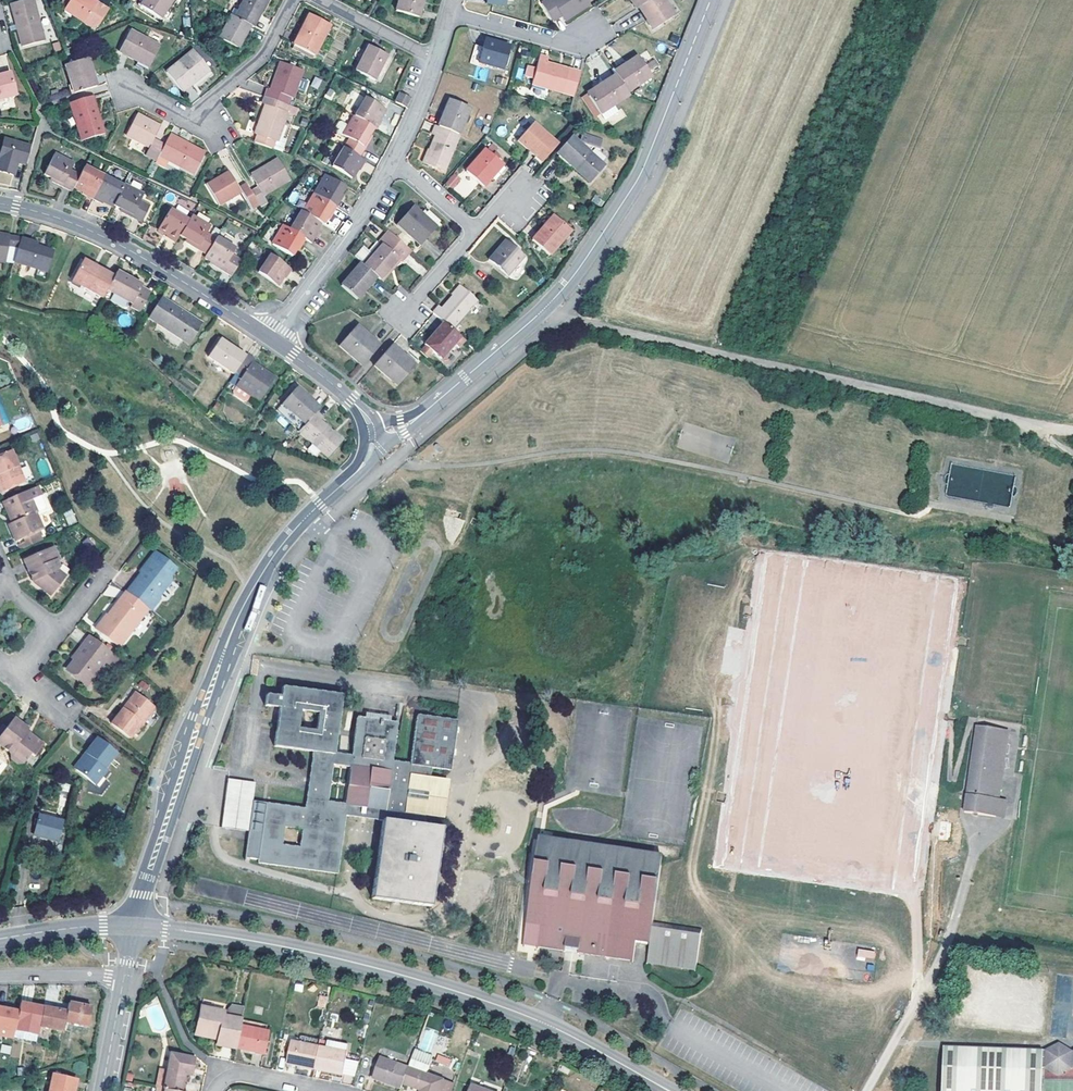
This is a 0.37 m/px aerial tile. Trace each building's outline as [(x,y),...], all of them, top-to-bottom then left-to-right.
[(10,3),(15,24),(17,29),(21,46),(44,40),(33,0),(22,0),(10,3)] [(82,23),(94,30),(108,10),(92,0),(63,0),(59,7),(74,17),(82,23)] [(138,4),(160,19),(172,0),(140,0),(138,4)] [(253,28),(267,0),(243,0),(234,17),(250,26),(253,28)] [(396,11),(417,17),(423,0),(400,0),(396,11)] [(587,0),(547,0),(541,4),(553,22),(561,16),(564,21),(589,4),(587,0)] [(649,0),(630,0),(636,9),(637,8),(649,0)] [(637,8),(652,29),(674,15),(664,0),(649,0),(637,8)] [(330,25),(309,15),(293,44),(314,55),(330,25)] [(234,17),(231,16),(220,37),(239,47),(250,26),(234,17)] [(82,23),(74,17),(69,26),(77,31),(82,23)] [(159,46),(130,31),(119,51),(148,67),(159,46)] [(679,36),(673,33),(670,41),(676,43),(679,36)] [(478,65),(479,61),(503,68),(509,46),(486,39),(484,46),(475,44),(470,63),(478,65)] [(368,45),(355,71),(375,80),(388,55),(368,45)] [(192,51),(167,72),(182,90),(194,81),(207,70),(192,51)] [(531,83),(548,88),(574,96),(581,72),(561,66),(560,68),(546,64),(548,57),(539,56),(536,68),(528,65),(525,75),(533,78),(531,83)] [(615,75),(627,93),(651,76),(637,56),(613,72),(615,75)] [(64,65),(73,94),(96,87),(88,57),(64,65)] [(267,89),(264,96),(288,104),(290,97),(293,98),(303,70),(280,62),(270,90),(267,89)] [(207,70),(194,81),(197,85),(211,74),(207,70)] [(16,95),(11,74),(0,77),(0,99),(16,95)] [(605,87),(589,97),(600,114),(628,95),(627,93),(615,75),(602,83),(605,87)] [(310,86),(318,89),(322,79),(314,76),(310,86)] [(548,88),(531,83),(529,93),(545,98),(548,88)] [(605,87),(602,83),(586,94),(589,97),(605,87)] [(199,95),(193,86),(186,91),(192,99),(199,95)] [(399,91),(394,101),(405,107),(409,96),(399,91)] [(104,134),(92,96),(69,103),(81,141),(104,134)] [(293,113),(298,108),(288,104),(264,96),(262,102),(265,104),(254,134),(257,134),(254,142),(270,147),(273,140),(277,142),(288,112),(293,113)] [(365,98),(354,116),(373,127),(375,129),(381,119),(379,117),(384,109),(365,98)] [(438,126),(457,133),(468,107),(449,99),(438,126)] [(145,155),(156,160),(158,155),(164,144),(154,139),(160,126),(137,114),(126,135),(149,148),(145,155)] [(368,136),(373,127),(354,116),(342,135),(348,138),(343,147),(358,156),(370,137),(368,136)] [(542,162),(557,145),(532,123),(517,140),(542,162)] [(438,126),(435,125),(432,134),(434,135),(422,163),(443,172),(458,134),(457,133),(438,126)] [(204,152),(169,133),(164,144),(158,155),(193,173),(204,152)] [(578,142),(571,136),(557,153),(590,182),(604,166),(588,152),(592,147),(599,150),(602,141),(581,134),(578,141),(578,142)] [(31,145),(5,139),(0,155),(0,157),(1,158),(0,162),(0,171),(14,174),(17,163),(26,164),(31,145)] [(358,156),(343,147),(331,166),(352,178),(357,169),(360,170),(365,161),(358,156)] [(502,164),(485,149),(465,171),(483,186),(502,164)] [(51,182),(71,192),(73,187),(80,174),(71,169),(74,162),(54,153),(43,175),(52,180),(51,182)] [(258,187),(251,192),(259,204),(260,206),(267,202),(263,196),(290,179),(278,159),(250,175),(258,187)] [(82,193),(92,198),(103,175),(84,166),(80,174),(73,187),(82,192),(82,193)] [(251,192),(246,184),(239,188),(228,171),(206,184),(219,205),(241,192),(251,209),(259,204),(251,192)] [(454,174),(446,183),(451,188),(460,179),(454,174)] [(103,175),(92,198),(101,203),(102,201),(112,206),(123,185),(103,175)] [(324,175),(313,193),(335,206),(340,197),(339,196),(344,187),(324,175)] [(453,189),(465,198),(473,189),(460,179),(453,189)] [(144,194),(123,183),(123,185),(112,206),(123,211),(122,213),(141,222),(150,205),(141,199),(144,194)] [(335,206),(313,193),(302,212),(321,224),(327,214),(329,215),(335,206)] [(598,196),(595,194),(591,200),(599,206),(603,201),(597,197),(598,196)] [(413,207),(397,224),(420,244),(435,226),(421,214),(413,207)] [(176,242),(179,236),(189,219),(170,208),(157,229),(167,235),(166,236),(176,242)] [(289,229),(304,239),(311,243),(317,234),(316,233),(321,224),(302,212),(300,211),(289,229)] [(435,226),(439,221),(428,211),(426,213),(423,211),(421,214),(435,226)] [(189,219),(179,236),(188,242),(187,244),(206,255),(216,237),(207,232),(211,226),(192,215),(189,219)] [(571,230),(552,215),(531,240),(549,256),(571,230)] [(289,229),(282,225),(271,244),(291,256),(296,247),(298,248),(304,239),(289,229)] [(382,244),(364,266),(377,276),(380,279),(398,258),(402,261),(412,249),(389,230),(379,241),(382,244)] [(0,234),(0,262),(3,262),(4,258),(9,259),(9,260),(14,261),(21,238),(7,236),(7,235),(0,234)] [(14,261),(14,262),(37,270),(46,272),(47,272),(54,251),(36,245),(37,242),(21,237),(21,238),(14,261)] [(206,255),(204,258),(214,263),(213,265),(232,276),(242,258),(233,253),(236,248),(216,237),(206,255)] [(522,257),(504,242),(489,259),(507,274),(522,257)] [(363,245),(354,255),(363,262),(371,251),(363,245)] [(288,267),(270,254),(257,272),(274,284),(281,275),(282,276),(288,267)] [(100,272),(101,269),(83,259),(81,262),(100,272)] [(100,272),(81,262),(70,281),(102,299),(107,290),(114,277),(101,269),(100,272)] [(364,266),(360,263),(340,286),(356,299),(377,276),(364,266)] [(46,272),(37,270),(35,277),(44,280),(46,272)] [(114,277),(107,290),(132,304),(132,305),(141,311),(152,293),(142,288),(143,285),(118,271),(114,277)] [(444,322),(452,329),(476,300),(460,285),(441,307),(438,305),(432,312),(444,322)] [(202,323),(162,297),(149,319),(188,345),(202,323)] [(452,329),(444,322),(424,345),(441,359),(460,336),(452,329)] [(363,367),(381,345),(357,325),(339,346),(363,367)] [(235,373),(247,356),(219,338),(207,357),(234,374),(235,373)] [(393,345),(373,367),(396,386),(415,364),(393,345)] [(247,356),(235,373),(240,377),(235,386),(259,402),(276,377),(252,361),(253,358),(248,354),(247,356)] [(315,413),(319,408),(296,387),(282,403),(305,424),(315,413)] [(0,405),(0,425),(2,429),(0,429),(0,436),(11,430),(0,405)] [(322,420),(315,413),(305,424),(299,431),(328,457),(343,441),(320,422),(322,420)] [(0,457),(0,486),(4,494),(26,484),(11,452),(0,457)] [(42,496),(38,487),(3,503),(11,519),(13,518),(15,523),(10,525),(18,542),(25,539),(31,536),(33,540),(41,536),(39,532),(45,530),(38,514),(39,514),(33,500),(42,496)] [(71,509),(63,513),(69,525),(77,521),(71,509)] [(31,536),(25,539),(29,548),(43,542),(41,536),(33,540),(31,536)] [(52,547),(22,560),(31,579),(35,577),(38,585),(36,589),(54,599),(67,579),(58,574),(60,571),(55,560),(58,558),(52,547)] [(139,575),(127,591),(126,592),(149,610),(150,611),(158,600),(158,597),(170,582),(170,575),(176,569),(154,552),(143,566),(147,569),(143,575),(139,575)] [(118,647),(149,610),(126,592),(115,605),(117,606),(109,617),(107,615),(106,615),(95,629),(118,647)] [(115,605),(107,615),(109,617),(117,606),(115,605)] [(89,636),(82,645),(84,647),(72,661),(66,669),(83,683),(92,673),(95,675),(104,664),(111,655),(112,654),(89,636)] [(84,647),(82,645),(70,660),(72,661),(84,647)] [(111,655),(104,664),(111,669),(118,660),(111,655)] [(86,686),(95,675),(92,673),(83,683),(86,686)] [(306,807),(268,802),(264,833),(260,862),(338,874),(347,815),(383,820),(373,898),(432,905),(443,826),(424,824),(426,814),(407,812),(412,775),(430,777),(432,767),(451,770),(458,720),(418,715),(412,763),(393,760),(398,722),(359,717),(353,755),(335,753),(343,694),(284,686),(282,696),(268,694),(267,704),(281,706),(276,745),(314,750),(306,807)] [(138,694),(136,693),(123,709),(126,711),(138,694)] [(123,709),(112,723),(130,737),(141,723),(142,724),(155,707),(138,694),(126,711),(123,709)] [(26,730),(27,729),(13,717),(0,734),(0,745),(10,753),(11,758),(18,764),(22,762),(30,753),(31,751),(35,753),(43,743),(31,734),(29,736),(24,733),(26,730)] [(999,797),(1008,728),(977,724),(965,810),(996,814),(999,797)] [(98,736),(85,752),(88,754),(77,768),(96,783),(107,769),(105,767),(117,752),(98,736)] [(88,754),(85,752),(74,766),(77,768),(88,754)] [(444,817),(449,780),(430,777),(412,775),(407,812),(426,814),(444,817)] [(270,784),(243,780),(236,829),(264,833),(268,802),(270,784)] [(999,797),(996,814),(1004,815),(1006,798),(999,797)] [(64,820),(39,814),(34,835),(59,841),(64,820)] [(637,939),(650,941),(653,923),(662,861),(540,843),(528,923),(541,926),(538,946),(634,960),(637,939)] [(647,963),(695,970),(701,931),(653,923),(650,941),(647,963)] [(857,958),(875,959),(876,949),(858,947),(857,958)] [(20,1002),(18,1010),(14,1030),(38,1035),(39,1026),(43,1007),(20,1002)] [(66,1011),(64,1022),(87,1026),(91,1008),(68,1003),(66,1011)] [(228,1012),(242,1015),(243,1007),(232,1005),(228,1012)] [(13,1039),(14,1030),(18,1010),(0,1007),(0,1037),(13,1039)] [(43,1007),(39,1026),(62,1031),(64,1022),(66,1011),(43,1007)] [(242,1015),(228,1012),(202,1007),(197,1033),(219,1037),(218,1045),(237,1049),(241,1026),(244,1015),(242,1015)] [(432,1014),(430,1026),(440,1028),(442,1015),(432,1014)] [(241,1026),(237,1049),(265,1055),(268,1032),(241,1026)] [(315,1070),(321,1040),(302,1036),(300,1044),(291,1042),(287,1065),(315,1070)] [(321,1040),(315,1070),(343,1076),(349,1045),(321,1039),(321,1040)] [(1042,1080),(1042,1067),(1046,1067),(1057,1076),(1071,1069),(1072,1070),(1072,1050),(1071,1051),(1059,1042),(1045,1051),(944,1047),(942,1090),(1041,1090),(1042,1080)] [(15,1044),(11,1055),(17,1057),(21,1046),(15,1044)] [(163,1090),(164,1090),(168,1090),(181,1090),(184,1076),(187,1076),(191,1077),(194,1058),(170,1053),(167,1068),(163,1090)] [(403,1085),(420,1090),(440,1090),(443,1083),(444,1081),(427,1075),(433,1060),(414,1054),(411,1063),(409,1068),(403,1085)] [(437,1054),(435,1063),(450,1066),(452,1058),(437,1054)] [(403,1085),(409,1068),(381,1058),(373,1079),(401,1090),(403,1085)] [(163,1090),(167,1068),(158,1067),(153,1088),(154,1088),(163,1090)] [(49,1090),(74,1090),(77,1079),(53,1073),(49,1090)]
